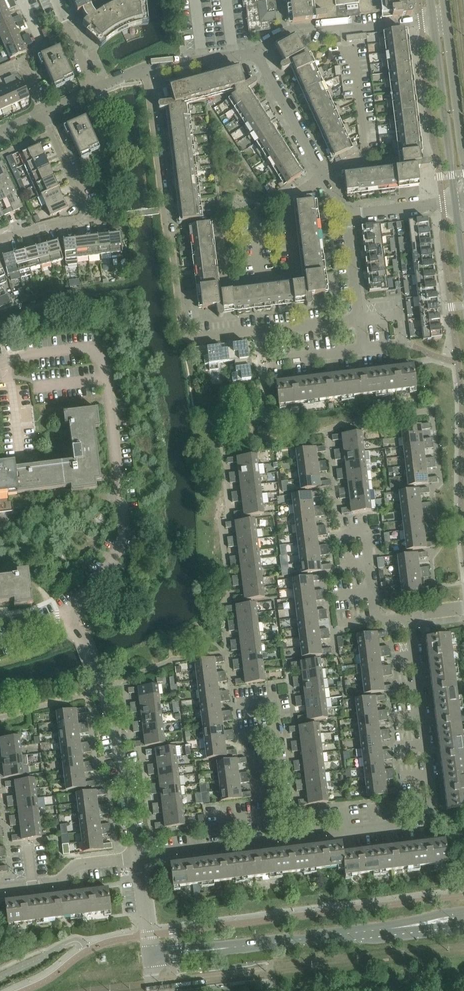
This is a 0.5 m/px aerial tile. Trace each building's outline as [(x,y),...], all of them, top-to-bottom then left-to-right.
[(76,8),(74,8),(75,9),(77,14),(77,15),(82,12),(83,15),(85,19),(87,21),(83,25),(89,31),(88,32),(86,34),(99,46),(101,48),(106,44),(105,43),(111,39),(118,35),(122,32),(127,30),(135,27),(142,25),(142,26),(145,26),(148,25),(147,4),(144,4),(142,5),(142,0),(73,0),(76,8)] [(266,2),(266,0),(245,0),(246,6),(249,32),(270,30),(269,24),(267,24),(267,22),(260,23),(257,3),(266,2)] [(266,2),(273,1),(274,11),(276,11),(274,0),(266,0),(266,2)] [(292,23),(312,21),(310,0),(289,0),(292,23)] [(337,17),(337,19),(358,17),(357,15),(381,12),(380,0),(313,0),(315,20),(337,17)] [(386,18),(406,16),(410,15),(411,15),(412,14),(413,13),(413,12),(413,11),(413,10),(412,9),(411,8),(410,8),(409,8),(405,9),(404,0),(383,0),(386,18)] [(273,1),(266,2),(257,3),(260,23),(267,22),(276,21),(274,11),(273,1)] [(0,8),(0,19),(10,15),(6,5),(0,8)] [(16,23),(22,21),(20,16),(12,20),(10,15),(0,19),(0,31),(14,24),(16,23)] [(0,31),(0,37),(2,41),(18,34),(14,24),(0,31)] [(56,36),(51,27),(42,31),(46,41),(56,36)] [(344,175),(347,198),(354,197),(353,192),(361,191),(361,196),(374,194),(373,189),(381,188),(381,193),(395,192),(394,187),(419,184),(417,169),(428,168),(429,167),(430,167),(431,165),(431,164),(430,163),(429,162),(428,162),(427,161),(420,162),(415,122),(404,30),(386,32),(387,38),(379,39),(380,48),(388,47),(389,58),(381,59),(383,68),(390,67),(392,79),(384,80),(385,88),(393,87),(394,99),(386,100),(388,109),(395,108),(397,120),(389,121),(390,129),(398,128),(399,140),(392,141),(393,150),(401,149),(403,168),(344,175)] [(2,41),(6,50),(23,43),(18,34),(2,41)] [(338,156),(340,161),(359,152),(355,143),(348,146),(343,135),(350,132),(347,124),(340,127),(335,117),(342,114),(338,105),(331,109),(326,98),(334,95),(330,87),(323,90),(318,79),(325,76),(321,68),(314,71),(307,56),(299,60),(297,57),(304,53),(295,38),(276,48),(285,63),(281,65),(280,66),(280,67),(280,68),(280,69),(281,70),(282,71),(283,71),(284,71),(292,66),(334,158),(338,156)] [(31,39),(25,42),(23,43),(6,50),(10,59),(27,52),(24,46),(32,43),(31,39)] [(41,71),(42,73),(47,71),(54,87),(64,82),(63,81),(73,77),(60,48),(40,56),(44,64),(41,65),(43,70),(41,71)] [(173,102),(161,104),(160,104),(159,104),(158,105),(158,106),(158,107),(158,108),(158,109),(159,109),(159,110),(160,110),(161,110),(168,109),(182,221),(199,219),(199,213),(206,212),(205,203),(198,204),(196,193),(203,192),(202,183),(195,184),(194,173),(201,172),(200,163),(193,164),(191,152),(198,151),(197,142),(190,143),(189,132),(196,131),(195,122),(188,123),(186,111),(193,110),(193,106),(182,107),(181,103),(234,89),(235,95),(224,102),(227,106),(233,102),(239,112),(233,116),(238,123),(244,119),(251,129),(245,133),(249,141),(255,137),(262,147),(256,150),(260,158),(266,154),(273,164),(267,167),(271,175),(277,171),(284,181),(278,185),(280,189),(301,176),(247,91),(255,86),(256,86),(256,85),(256,84),(257,84),(256,83),(256,82),(255,81),(254,80),(253,80),(252,81),(244,86),(239,69),(170,88),(173,102)] [(12,86),(20,102),(29,98),(22,81),(12,86)] [(3,90),(10,106),(20,102),(12,86),(3,90)] [(1,110),(10,106),(3,90),(0,91),(0,108),(1,110)] [(67,141),(68,143),(72,141),(80,157),(90,153),(89,151),(98,147),(86,118),(66,126),(70,134),(67,135),(69,140),(67,141)] [(22,154),(27,164),(45,156),(44,156),(40,146),(41,146),(40,145),(22,154)] [(7,158),(13,171),(18,168),(13,156),(7,158)] [(29,176),(50,167),(50,166),(49,167),(45,157),(45,156),(27,164),(24,166),(29,176)] [(13,185),(3,161),(0,162),(0,190),(13,185)] [(86,171),(88,175),(107,167),(105,162),(86,171)] [(33,187),(54,177),(49,167),(50,167),(29,176),(33,187)] [(38,197),(41,196),(59,187),(58,187),(54,178),(55,177),(54,177),(33,187),(38,197)] [(7,198),(13,212),(23,207),(13,185),(0,190),(0,201),(7,198)] [(59,187),(41,196),(45,206),(64,198),(64,197),(63,198),(58,188),(59,188),(59,187)] [(64,198),(45,206),(50,217),(69,208),(68,208),(67,208),(63,198),(64,198)] [(322,269),(325,269),(327,269),(325,255),(320,256),(319,249),(324,248),(323,235),(318,236),(317,228),(322,228),(320,215),(315,215),(314,208),(319,207),(318,200),(296,203),(305,282),(218,293),(209,224),(191,226),(192,231),(187,231),(189,244),(194,243),(195,251),(189,251),(191,264),(196,264),(197,271),(192,272),(194,285),(199,284),(202,309),(216,307),(217,315),(217,316),(218,317),(219,317),(219,318),(221,318),(222,317),(223,316),(223,315),(223,314),(223,310),(237,309),(237,314),(250,312),(250,307),(257,306),(258,311),(271,310),(270,305),(278,304),(278,309),(291,307),(291,302),(305,300),(305,304),(306,305),(306,306),(307,307),(309,307),(310,306),(311,306),(311,304),(311,303),(311,295),(325,294),(322,269)] [(408,221),(409,233),(428,230),(427,219),(408,221)] [(361,227),(363,238),(381,236),(380,225),(361,227)] [(430,241),(428,230),(409,233),(411,243),(430,241)] [(111,254),(111,259),(123,258),(120,233),(119,233),(120,234),(109,235),(111,254)] [(111,254),(109,235),(109,234),(108,234),(108,235),(98,236),(100,255),(111,254)] [(85,238),(88,257),(100,255),(98,236),(97,236),(97,237),(86,238),(86,237),(85,237),(86,238),(85,238)] [(363,238),(364,249),(383,247),(381,236),(363,238)] [(77,258),(75,239),(75,238),(74,238),(74,239),(64,241),(64,240),(63,240),(66,264),(68,265),(78,264),(77,258)] [(88,257),(85,238),(75,239),(77,258),(88,257)] [(46,244),(52,263),(63,260),(58,241),(57,241),(57,242),(47,245),(47,244),(46,244)] [(411,243),(412,254),(431,252),(430,241),(411,243)] [(35,247),(40,266),(52,263),(46,244),(46,245),(36,248),(36,247),(35,247)] [(24,250),(30,270),(40,266),(35,247),(35,248),(25,251),(25,250),(24,250)] [(383,247),(364,249),(365,260),(384,257),(383,247)] [(13,253),(19,273),(30,270),(24,250),(24,251),(14,254),(14,253),(13,253)] [(432,263),(431,252),(412,254),(413,265),(432,263)] [(19,273),(13,253),(13,254),(3,257),(3,256),(2,256),(7,276),(19,273)] [(384,257),(365,260),(366,270),(385,268),(384,257)] [(434,273),(432,263),(413,265),(415,276),(434,273)] [(366,270),(368,281),(387,279),(385,268),(366,270)] [(435,284),(434,273),(415,276),(416,286),(435,284)] [(387,279),(368,281),(369,292),(388,290),(387,279)] [(416,286),(417,297),(436,295),(435,284),(416,286)] [(12,306),(10,294),(0,296),(0,308),(12,306)] [(417,297),(419,308),(438,306),(436,295),(417,297)] [(438,306),(419,308),(420,318),(439,316),(438,306)] [(420,318),(421,329),(440,327),(439,316),(420,318)] [(440,327),(421,329),(423,341),(442,338),(440,327)] [(228,362),(234,362),(248,360),(246,343),(232,345),(233,349),(227,350),(228,362)] [(228,362),(227,350),(221,351),(220,346),(207,348),(208,356),(203,357),(204,365),(209,365),(209,371),(218,370),(218,364),(228,362)] [(248,360),(234,362),(236,373),(232,374),(233,382),(233,384),(229,384),(230,388),(237,387),(236,382),(251,380),(248,360)] [(379,370),(381,393),(416,389),(413,365),(379,370)] [(379,370),(345,374),(348,397),(381,393),(379,370)] [(311,378),(314,401),(348,397),(345,374),(311,378)] [(314,401),(311,378),(276,382),(279,406),(314,401)] [(13,511),(12,502),(9,503),(8,495),(83,486),(83,491),(96,490),(95,476),(100,475),(93,422),(99,422),(97,410),(84,411),(85,416),(63,418),(64,426),(68,425),(73,462),(39,466),(40,467),(32,468),(32,467),(27,467),(26,457),(37,456),(28,385),(0,388),(0,389),(7,454),(7,460),(19,458),(21,468),(14,469),(14,470),(5,471),(5,468),(0,468),(0,513),(13,511)] [(401,427),(402,437),(422,435),(421,430),(431,429),(430,423),(401,427)] [(342,440),(343,445),(362,442),(361,432),(332,436),(333,441),(342,440)] [(402,437),(403,447),(432,443),(432,438),(422,439),(422,435),(402,437)] [(362,442),(343,445),(343,449),(334,450),(334,455),(364,452),(362,442)] [(403,447),(404,457),(424,454),(423,449),(433,448),(432,443),(403,447)] [(296,450),(297,460),(317,458),(316,453),(326,452),(325,446),(296,450)] [(345,459),(345,464),(365,462),(364,452),(334,455),(335,460),(345,459)] [(424,454),(404,457),(405,466),(435,463),(434,458),(425,459),(424,454)] [(237,463),(238,468),(257,465),(256,455),(227,459),(227,464),(237,463)] [(317,458),(297,460),(298,470),(327,466),(327,461),(317,462),(317,458)] [(336,470),(337,475),(366,471),(365,462),(345,464),(346,469),(336,470)] [(405,466),(407,476),(426,474),(426,469),(435,468),(435,463),(405,466)] [(257,465),(238,468),(238,472),(229,474),(229,478),(259,475),(257,465)] [(327,466),(298,470),(299,480),(319,477),(318,472),(328,471),(327,466)] [(347,479),(348,483),(367,481),(366,471),(337,475),(337,480),(347,479)] [(426,474),(407,476),(408,486),(437,483),(437,477),(427,478),(426,474)] [(239,482),(240,487),(260,485),(259,475),(229,478),(230,483),(239,482)] [(319,477),(299,480),(301,490),(330,486),(329,481),(320,482),(319,477)] [(339,489),(339,494),(368,491),(367,481),(348,483),(348,488),(339,489)] [(231,493),(232,498),(261,494),(260,485),(240,487),(241,492),(231,493)] [(398,492),(400,502),(420,499),(419,494),(429,493),(428,488),(398,492)] [(291,495),(293,505),(312,503),(312,498),(321,497),(321,491),(291,495)] [(349,498),(350,503),(370,501),(368,491),(339,494),(340,499),(349,498)] [(242,502),(242,506),(262,504),(261,494),(232,498),(232,503),(242,502)] [(400,502),(401,511),(431,508),(430,503),(420,504),(420,499),(400,502)] [(370,501),(350,503),(351,508),(341,509),(342,514),(371,511),(370,501)] [(293,505),(294,515),(323,511),(323,506),(313,507),(312,503),(293,505)] [(262,504),(242,506),(243,511),(233,512),(234,518),(264,514),(262,504)] [(401,511),(402,521),(422,519),(422,514),(431,513),(431,508),(401,511)] [(294,515),(295,525),(315,522),(314,517),(324,516),(323,511),(294,515)] [(103,526),(108,522),(100,514),(95,519),(103,526)] [(235,527),(236,532),(256,530),(254,519),(225,523),(226,529),(235,527)] [(422,519),(402,521),(403,531),(433,527),(432,522),(423,523),(422,519)] [(295,525),(296,534),(326,531),(325,526),(315,527),(315,522),(295,525)] [(403,531),(405,541),(425,538),(424,533),(434,532),(433,527),(403,531)] [(227,538),(228,543),(257,539),(256,530),(236,532),(236,537),(227,538)] [(296,534),(297,544),(317,542),(317,537),(326,536),(326,531),(296,534)] [(425,538),(405,541),(406,551),(435,547),(435,542),(425,543),(425,538)] [(257,539),(228,543),(228,548),(238,547),(238,552),(258,549),(257,539)] [(297,544),(299,554),(328,550),(327,545),(318,546),(317,542),(297,544)] [(258,549),(238,552),(239,556),(229,557),(230,562),(259,559),(258,549)] [(299,554),(300,564),(320,561),(319,556),(329,555),(328,550),(299,554)] [(397,556),(398,566),(418,564),(417,559),(427,558),(426,552),(397,556)] [(240,566),(241,571),(261,568),(259,559),(230,562),(231,567),(240,566)] [(320,561),(300,564),(301,574),(330,570),(330,565),(320,566),(320,561)] [(418,564),(398,566),(399,576),(429,572),(428,567),(419,568),(418,564)] [(261,568),(241,571),(241,576),(232,577),(232,582),(262,578),(261,568)] [(13,602),(14,607),(20,606),(32,605),(31,592),(26,592),(24,571),(16,572),(16,576),(0,578),(0,603),(13,602)] [(399,576),(401,585),(420,583),(420,578),(429,577),(429,572),(399,576)] [(292,579),(293,589),(313,587),(312,582),(322,581),(321,575),(292,579)] [(263,588),(262,578),(232,582),(233,587),(243,586),(243,590),(263,588)] [(420,583),(401,585),(402,596),(431,592),(431,587),(421,588),(420,583)] [(293,589),(294,599),(324,595),(323,590),(314,591),(313,587),(293,589)] [(263,588),(243,590),(244,595),(234,596),(235,602),(264,598),(263,588)] [(324,595),(294,599),(296,609),(316,606),(315,601),(324,600),(324,595)] [(236,611),(237,616),(256,613),(255,603),(226,607),(226,612),(236,611)] [(296,609),(297,618),(326,615),(326,610),(316,611),(316,606),(296,609)] [(256,613),(237,616),(237,621),(228,622),(228,627),(258,623),(256,613)] [(297,618),(298,628),(318,625),(317,621),(327,619),(326,615),(297,618)] [(258,623),(228,627),(229,632),(238,631),(239,635),(259,633),(258,623)] [(318,630),(318,625),(298,628),(299,638),(329,634),(328,629),(318,630)] [(357,635),(358,645),(378,643),(377,638),(387,637),(386,631),(357,635)] [(259,633),(239,635),(240,640),(230,641),(231,646),(260,643),(259,633)] [(299,638),(300,647),(320,645),(320,640),(329,639),(329,634),(299,638)] [(426,638),(430,673),(453,670),(449,635),(426,638)] [(241,650),(241,655),(261,652),(260,643),(231,646),(231,651),(241,650)] [(378,643),(358,645),(359,655),(388,651),(388,646),(378,647),(378,643)] [(320,645),(300,647),(302,658),(331,654),(330,648),(321,650),(320,645)] [(359,655),(360,665),(380,662),(380,657),(389,656),(388,651),(359,655)] [(261,652),(241,655),(242,660),(232,661),(233,666),(262,662),(261,652)] [(194,661),(195,671),(215,668),(215,664),(224,662),(224,657),(194,661)] [(301,668),(301,672),(321,669),(320,660),(291,663),(291,669),(301,668)] [(264,672),(262,662),(233,666),(234,671),(243,669),(244,674),(264,672)] [(360,665),(362,674),(391,671),(390,666),(381,667),(380,662),(360,665)] [(215,668),(195,671),(197,680),(226,677),(225,672),(216,673),(215,668)] [(292,678),(293,683),(322,679),(321,669),(301,672),(302,677),(292,678)] [(457,704),(453,670),(430,673),(434,707),(457,704)] [(391,671),(362,674),(363,684),(382,682),(382,677),(391,676),(391,671)] [(264,672),(244,674),(244,679),(235,680),(235,685),(265,682),(264,672)] [(197,680),(198,690),(218,688),(217,683),(227,682),(226,677),(197,680)] [(324,689),(322,679),(293,683),(294,688),(303,687),(304,692),(324,689)] [(382,682),(363,684),(364,694),(393,691),(393,685),(383,686),(382,682)] [(138,693),(139,697),(159,695),(157,685),(128,688),(129,694),(138,693)] [(198,690),(199,700),(228,696),(228,691),(218,692),(218,688),(198,690)] [(295,698),(295,703),(325,699),(324,689),(304,692),(304,697),(295,698)] [(130,703),(130,708),(160,705),(159,695),(139,697),(139,702),(130,703)] [(355,699),(356,709),(376,707),(375,702),(385,701),(384,695),(355,699)] [(228,696),(199,700),(200,710),(220,707),(219,702),(229,701),(228,696)] [(326,708),(325,699),(295,703),(296,708),(306,707),(306,711),(326,708)] [(434,707),(438,741),(462,738),(457,704),(434,707)] [(160,705),(130,708),(131,713),(141,712),(141,717),(161,714),(160,705)] [(200,710),(202,720),(231,716),(230,711),(221,712),(220,707),(200,710)] [(376,707),(356,709),(357,719),(387,715),(386,710),(376,712),(376,707)] [(56,712),(57,722),(77,719),(76,715),(86,713),(85,708),(56,712)] [(326,708),(306,711),(307,716),(297,717),(298,723),(327,719),(326,708)] [(132,723),(133,728),(162,724),(161,714),(141,717),(142,722),(132,723)] [(387,720),(387,715),(357,719),(358,729),(378,726),(378,721),(387,720)] [(232,721),(231,716),(202,720),(203,729),(223,727),(222,722),(232,721)] [(57,722),(58,732),(88,728),(87,723),(78,724),(77,719),(57,722)] [(162,724),(133,728),(133,733),(143,732),(144,736),(163,734),(162,724)] [(299,732),(300,737),(319,734),(318,724),(289,727),(289,733),(299,732)] [(378,726),(358,729),(360,738),(389,735),(388,730),(379,731),(378,726)] [(223,727),(203,729),(204,739),(233,735),(233,730),(223,732),(223,727)] [(58,732),(60,741),(79,739),(79,734),(88,733),(88,728),(58,732)] [(163,734),(144,736),(144,741),(135,742),(135,748),(165,744),(163,734)] [(319,734),(300,737),(300,741),(291,742),(291,748),(321,744),(319,734)] [(233,735),(204,739),(205,749),(225,746),(224,742),(234,740),(233,735)] [(389,735),(360,738),(361,748),(381,746),(380,741),(390,740),(389,735)] [(1,749),(20,746),(19,736),(0,738),(0,744),(1,749)] [(438,741),(443,775),(463,773),(463,758),(462,738),(438,741)] [(60,741),(61,751),(90,747),(90,742),(80,744),(79,739),(60,741)] [(302,751),(302,756),(322,753),(321,744),(291,748),(292,752),(302,751)] [(22,756),(20,746),(1,749),(1,753),(0,754),(0,759),(22,756)] [(225,746),(205,749),(206,759),(236,755),(235,750),(225,751),(225,746)] [(361,748),(362,758),(392,754),(391,750),(381,751),(381,746),(361,748)] [(61,751),(62,761),(82,758),(81,754),(91,752),(90,747),(61,751)] [(156,755),(156,759),(176,757),(175,747),(145,750),(146,756),(156,755)] [(293,762),(294,767),(323,763),(322,753),(302,756),(303,761),(293,762)] [(392,754),(362,758),(363,768),(383,765),(383,761),(392,759),(392,754)] [(3,768),(23,766),(28,765),(27,755),(22,756),(0,759),(0,764),(2,763),(3,768)] [(177,767),(176,757),(156,759),(157,764),(147,765),(148,770),(177,767)] [(62,761),(63,771),(93,767),(92,762),(82,763),(82,758),(62,761)] [(216,761),(218,772),(237,769),(237,764),(246,763),(246,758),(216,761)] [(324,773),(323,763),(294,767),(294,772),(304,771),(304,776),(324,773)] [(384,770),(383,765),(363,768),(365,778),(394,774),(393,769),(384,770)] [(3,768),(4,773),(0,773),(0,779),(24,776),(23,766),(3,768)] [(93,767),(63,771),(64,780),(84,778),(84,773),(93,772),(93,767)] [(158,774),(159,779),(178,776),(177,767),(148,770),(148,775),(158,774)] [(218,772),(219,781),(248,778),(248,773),(238,774),(237,769),(218,772)] [(325,783),(324,773),(304,776),(305,780),(295,781),(296,787),(325,783)] [(443,775),(447,810),(463,808),(463,773),(443,775)] [(395,779),(394,774),(365,778),(366,787),(386,785),(385,780),(395,779)] [(178,776),(159,779),(159,784),(150,785),(150,790),(180,786),(178,776)] [(84,778),(64,780),(66,790),(95,787),(94,781),(85,782),(84,778)] [(219,781),(220,791),(240,789),(239,784),(249,783),(248,778),(219,781)] [(15,787),(16,791),(35,789),(34,779),(5,782),(5,788),(15,787)] [(306,790),(307,795),(327,792),(325,783),(296,787),(297,791),(306,790)] [(386,785),(366,787),(367,798),(396,794),(396,788),(386,790),(386,785)] [(181,796),(180,786),(150,790),(151,795),(160,794),(161,798),(181,796)] [(35,789),(16,791),(16,796),(7,797),(7,802),(37,799),(35,789)] [(240,789),(220,791),(221,801),(251,798),(250,792),(241,793),(240,789)] [(76,793),(77,803),(97,801),(96,796),(106,795),(105,790),(76,793)] [(327,792),(307,795),(307,800),(298,801),(298,806),(328,802),(327,792)] [(152,804),(152,809),(182,806),(181,796),(161,798),(161,803),(152,804)] [(17,806),(18,811),(38,808),(37,799),(7,802),(8,807),(17,806)] [(97,801),(77,803),(78,813),(108,809),(107,804),(97,806),(97,801)] [(182,806),(152,809),(153,814),(163,813),(163,818),(183,815),(182,806)] [(38,808),(18,811),(19,815),(9,817),(10,822),(39,818),(38,808)] [(78,813),(79,823),(99,820),(99,816),(108,814),(108,809),(78,813)] [(183,815),(163,818),(164,823),(154,824),(155,829),(184,825),(183,815)] [(39,818),(10,822),(10,827),(20,825),(20,830),(40,828),(39,818)] [(79,823),(81,833),(110,829),(110,824),(100,825),(99,820),(79,823)] [(40,828),(20,830),(21,835),(11,836),(12,841),(41,838),(40,828)] [(81,833),(82,842),(102,840),(101,835),(111,834),(110,829),(81,833)] [(102,840),(82,842),(83,852),(113,849),(112,843),(102,844),(102,840)] [(410,844),(413,868),(447,864),(444,840),(410,844)] [(309,871),(343,866),(342,853),(341,843),(306,847),(309,871)] [(413,868),(410,844),(376,849),(379,872),(413,868)] [(272,852),(275,875),(309,871),(306,847),(272,852)] [(379,872),(376,849),(342,853),(343,866),(344,876),(379,872)] [(238,856),(241,879),(275,875),(272,852),(238,856)] [(238,856),(204,860),(207,883),(241,879),(238,856)] [(207,883),(204,860),(170,864),(173,887),(207,883)] [(73,892),(76,916),(111,912),(108,888),(73,892)] [(73,892),(39,897),(42,920),(76,916),(73,892)] [(42,920),(39,897),(5,901),(8,924),(42,920)]
